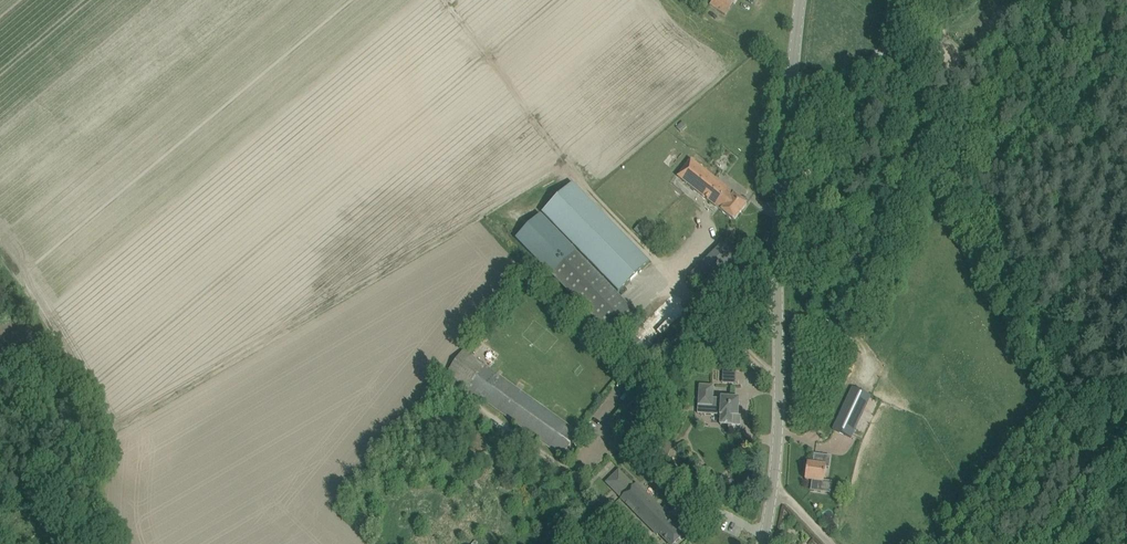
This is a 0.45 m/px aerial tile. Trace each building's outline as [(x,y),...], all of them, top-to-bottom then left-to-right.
[(710,5),(726,15),(733,4),(734,4),(736,0),(712,0),(710,5)] [(678,177),(734,221),(747,205),(691,160),(678,177)] [(543,213),(620,293),(650,263),(573,184),(543,213)] [(671,236),(680,225),(669,217),(661,228),(671,236)] [(551,275),(613,339),(637,315),(575,252),(551,275)] [(644,326),(653,336),(681,308),(672,298),(644,326)] [(632,336),(616,352),(632,367),(648,351),(632,336)] [(571,452),(567,449),(579,433),(464,350),(445,377),(448,380),(451,376),(566,459),(571,452)] [(871,393),(875,386),(868,383),(864,390),(871,393)] [(722,399),(713,398),(714,386),(700,386),(699,405),(712,406),(711,414),(721,415),(721,416),(721,425),(732,426),(732,425),(740,425),(741,416),(738,416),(739,399),(722,398),(722,399)] [(863,392),(852,387),(832,430),(851,438),(852,438),(871,396),(863,392)] [(483,454),(490,440),(478,434),(471,448),(483,454)] [(663,441),(657,460),(667,463),(672,444),(663,441)] [(805,480),(824,482),(826,467),(824,466),(825,457),(816,456),(814,465),(808,464),(805,480)] [(606,482),(622,499),(658,535),(659,534),(669,543),(675,543),(686,534),(637,484),(634,487),(618,470),(606,482)]
